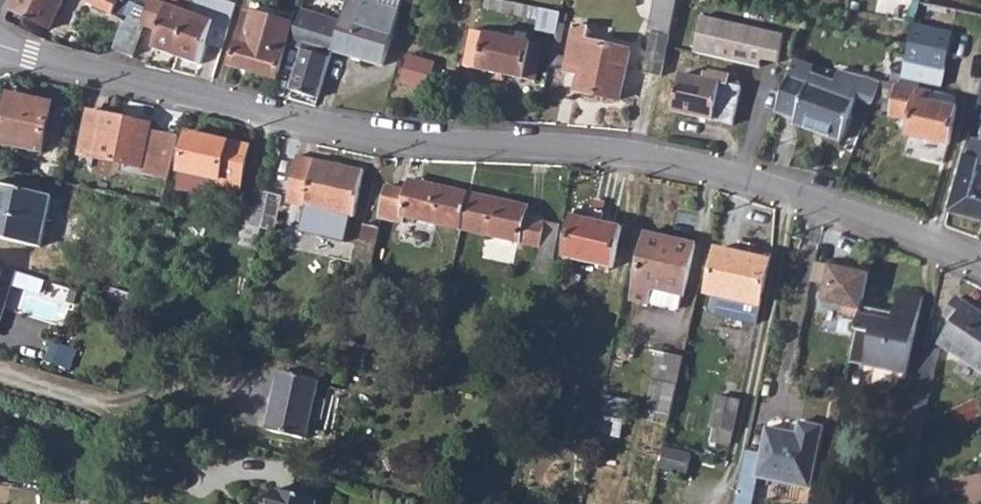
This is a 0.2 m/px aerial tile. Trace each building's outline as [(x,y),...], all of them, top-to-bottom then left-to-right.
[(10,11),(48,30),(63,0),(15,0),(10,11)] [(88,4),(131,25),(129,29),(126,28),(118,51),(136,58),(148,23),(151,13),(126,0),(90,0),(88,4)] [(148,23),(165,28),(157,50),(178,58),(198,0),(156,0),(151,13),(148,23)] [(178,58),(199,65),(208,45),(224,51),(240,0),(198,0),(178,58)] [(334,53),(382,67),(398,13),(398,11),(400,0),(350,0),(349,5),(340,33),(334,53)] [(486,7),(544,24),(547,10),(509,1),(504,0),(487,0),(486,7)] [(654,11),(675,16),(678,0),(656,0),(654,11)] [(73,9),(66,23),(91,35),(100,17),(82,8),(80,12),(73,9)] [(547,10),(544,24),(543,41),(548,43),(548,47),(554,49),(562,14),(547,10)] [(654,11),(648,33),(654,34),(669,38),(675,16),(654,11)] [(249,13),(234,67),(279,80),(294,26),(249,13)] [(784,34),(701,15),(693,52),(757,67),(759,59),(777,63),(784,34)] [(914,24),(910,44),(948,52),(952,32),(914,24)] [(573,28),(565,73),(578,76),(575,92),(619,102),(629,53),(586,44),(588,32),(573,28)] [(291,90),(320,99),(334,53),(340,33),(324,29),(321,38),(312,36),(307,50),(305,49),(291,90)] [(473,31),(465,67),(499,75),(506,76),(533,83),(542,47),(527,44),(529,36),(518,34),(516,41),(473,31)] [(654,34),(646,73),(662,77),(670,38),(669,38),(654,34)] [(910,44),(907,62),(944,71),(948,52),(910,44)] [(410,54),(401,80),(428,88),(436,62),(410,54)] [(907,62),(906,65),(904,78),(941,86),(944,71),(907,62)] [(813,71),(792,66),(789,77),(810,85),(810,83),(813,71)] [(789,77),(777,115),(798,122),(795,127),(841,143),(857,100),(872,105),(880,83),(867,79),(849,76),(838,73),(834,91),(811,83),(810,85),(789,77)] [(727,88),(710,83),(680,76),(672,114),(732,127),(740,91),(727,88)] [(712,76),(710,83),(727,88),(729,80),(712,76)] [(880,83),(870,112),(881,116),(887,101),(893,103),(891,118),(912,124),(909,139),(949,148),(957,110),(955,109),(922,102),(924,92),(881,81),(880,83)] [(924,92),(922,102),(955,109),(958,100),(924,92)] [(14,96),(1,144),(42,155),(55,107),(14,96)] [(91,113),(82,155),(145,167),(152,133),(154,126),(91,113)] [(180,138),(152,133),(145,167),(144,174),(172,179),(180,138)] [(252,146),(191,134),(179,190),(219,198),(221,185),(242,189),(252,146)] [(949,213),(980,222),(980,202),(968,198),(978,164),(980,164),(980,142),(971,139),(949,213)] [(299,159),(290,206),(356,218),(364,172),(299,159)] [(412,181),(409,191),(420,194),(422,184),(412,181)] [(420,194),(409,191),(390,187),(383,219),(403,223),(406,217),(462,229),(470,194),(422,184),(420,194)] [(38,248),(51,198),(0,185),(0,238),(38,248)] [(470,194),(462,229),(542,247),(537,272),(552,276),(561,225),(526,217),(516,215),(518,205),(470,194)] [(269,212),(268,219),(280,221),(285,199),(272,196),(269,212)] [(518,205),(516,215),(526,217),(528,207),(518,205)] [(252,215),(268,219),(269,212),(253,208),(252,215)] [(576,212),(566,259),(613,270),(622,228),(602,224),(603,219),(576,212)] [(367,226),(362,252),(377,255),(382,229),(367,226)] [(649,306),(649,305),(653,291),(670,295),(685,298),(696,246),(646,236),(634,303),(649,306)] [(722,250),(713,294),(716,294),(713,310),(717,315),(760,324),(774,254),(742,247),(741,254),(722,250)] [(827,289),(831,268),(816,265),(812,286),(827,289)] [(16,272),(0,267),(0,323),(16,272)] [(863,308),(870,272),(855,268),(854,273),(831,268),(827,289),(823,305),(844,310),(843,316),(861,319),(863,308)] [(653,291),(649,305),(667,309),(670,295),(653,291)] [(861,319),(851,365),(907,377),(924,300),(900,295),(896,315),(863,308),(861,319)] [(980,370),(980,312),(961,298),(947,316),(957,323),(943,345),(980,370)] [(926,346),(912,409),(923,411),(934,362),(936,362),(938,349),(926,346)] [(652,389),(647,414),(670,419),(684,359),(667,355),(660,385),(653,384),(652,389)] [(723,402),(741,406),(748,374),(730,369),(723,402)] [(286,373),(271,431),(310,441),(324,383),(286,373)] [(608,393),(598,439),(622,444),(632,398),(608,393)] [(955,410),(961,425),(980,417),(980,397),(955,410)] [(737,503),(753,503),(758,482),(810,492),(822,430),(800,426),(798,438),(766,432),(760,458),(747,455),(737,503)] [(665,446),(660,466),(687,472),(692,452),(665,446)] [(323,498),(281,487),(276,503),(321,503),(323,498)]
